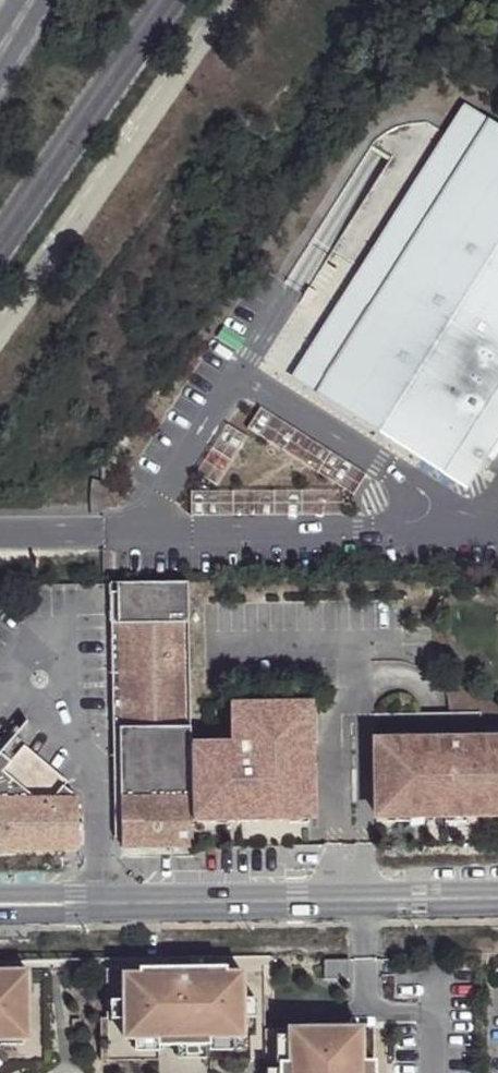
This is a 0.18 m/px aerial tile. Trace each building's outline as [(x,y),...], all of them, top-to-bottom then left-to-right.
[(472,109),(301,372),(407,441),(419,423),(481,463),(489,468),(495,460),(487,454),(497,437),(497,126),(472,109)] [(323,290),(314,285),(309,293),(317,299),(323,290)] [(469,481),(481,463),(419,423),(407,441),(469,481)] [(495,460),(497,454),(497,437),(487,454),(495,460)] [(126,850),(197,849),(196,821),(196,750),(194,581),(123,582),(126,850)] [(214,749),(196,750),(196,821),(215,821),(215,815),(230,816),(229,822),(247,821),(247,815),(260,815),(260,821),(296,820),(296,816),(314,815),(313,748),(316,748),(316,709),(238,710),(238,749),(229,749),(230,755),(214,755),(214,749)] [(380,815),(412,814),(412,818),(451,818),(451,815),(469,815),(469,818),(497,817),(497,739),(411,740),(411,745),(378,745),(380,815)] [(83,850),(83,827),(82,799),(69,788),(14,742),(0,759),(0,852),(83,850)] [(349,960),(324,961),(324,980),(349,980),(349,960)] [(141,974),(125,975),(124,1001),(125,1020),(125,1039),(136,1039),(159,1039),(159,1046),(178,1046),(206,1045),(211,1045),(211,1038),(234,1038),(245,1038),(244,1030),(244,1018),(244,999),(243,973),(227,973),(227,968),(141,969),(141,974)] [(29,1031),(28,970),(0,971),(0,1031),(29,1031)] [(125,1020),(124,1001),(112,1001),(112,1020),(125,1020)] [(289,1031),(289,1037),(289,1065),(280,1066),(279,1071),(279,1072),(375,1072),(375,1063),(362,1064),(362,1030),(324,1030),(289,1031)] [(0,1031),(0,1040),(27,1040),(29,1031),(0,1031)] [(276,1037),(276,1066),(280,1066),(289,1065),(289,1037),(276,1037)] [(234,1038),(211,1038),(211,1051),(234,1051),(234,1038)] [(159,1039),(136,1039),(136,1047),(136,1053),(159,1052),(159,1046),(159,1039)] [(206,1045),(178,1046),(178,1059),(206,1059),(206,1045)]
